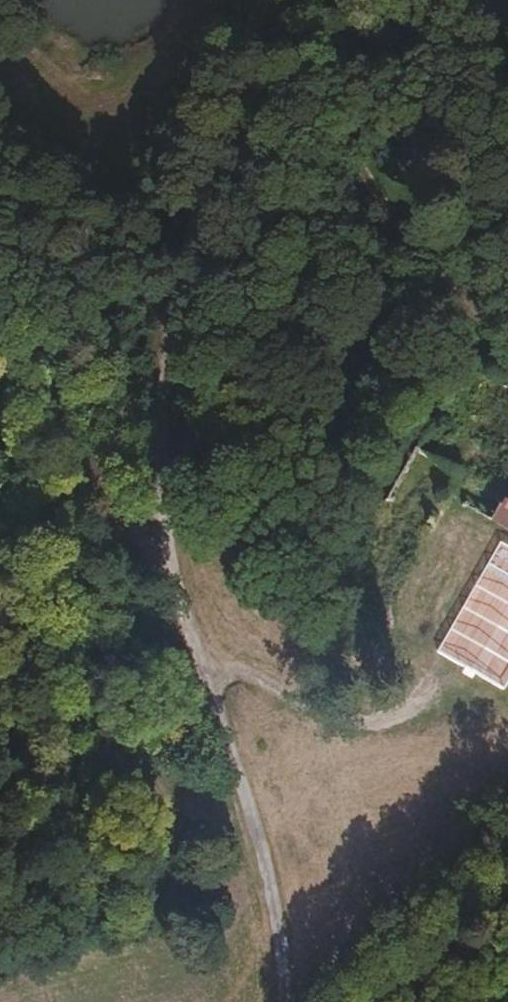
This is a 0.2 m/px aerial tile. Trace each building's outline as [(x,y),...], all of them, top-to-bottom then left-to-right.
[(417,440),(388,494),(430,519),(449,486),(507,519),(507,491),(417,440)]
